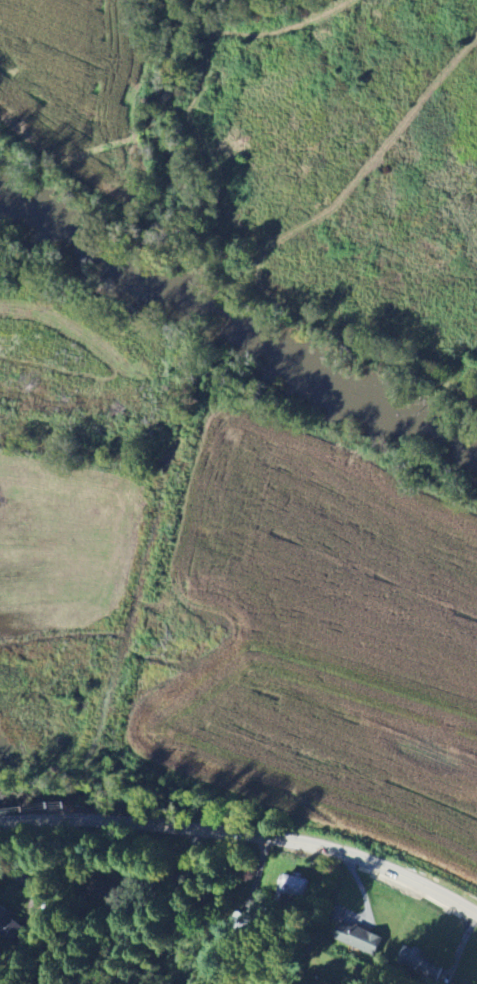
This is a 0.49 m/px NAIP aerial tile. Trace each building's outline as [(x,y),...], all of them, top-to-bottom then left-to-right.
[(308,880),(285,874),(278,901),(300,907),(308,880)] [(382,939),(337,917),(328,936),(373,958),(382,939)] [(434,957),(405,945),(397,964),(426,976),(434,957)]
